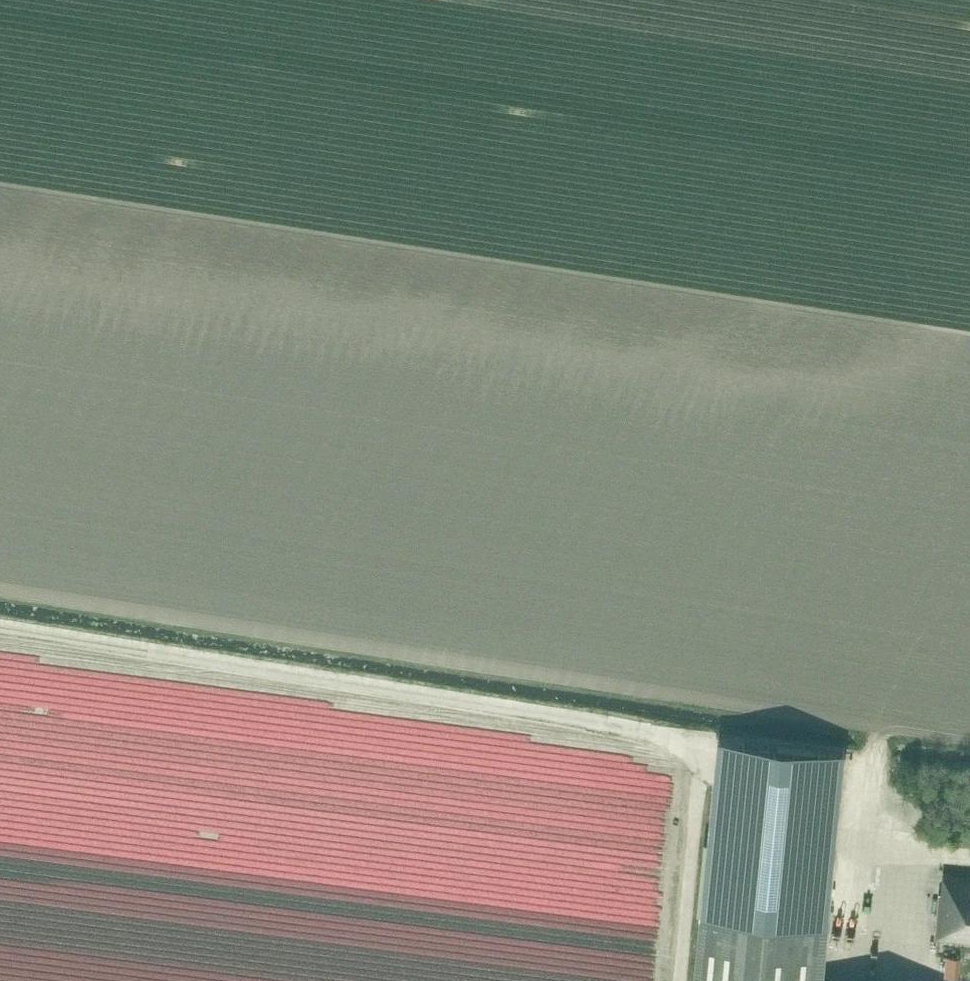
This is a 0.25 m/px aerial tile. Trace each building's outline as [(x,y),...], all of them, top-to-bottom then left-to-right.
[(944,874),(941,893),(938,892),(935,938),(969,941),(969,877),(944,874)] [(695,980),(824,980),(829,927),(828,927),(831,899),(788,895),(784,926),(702,915),(695,980)] [(952,948),(951,969),(965,970),(966,949),(952,948)]
